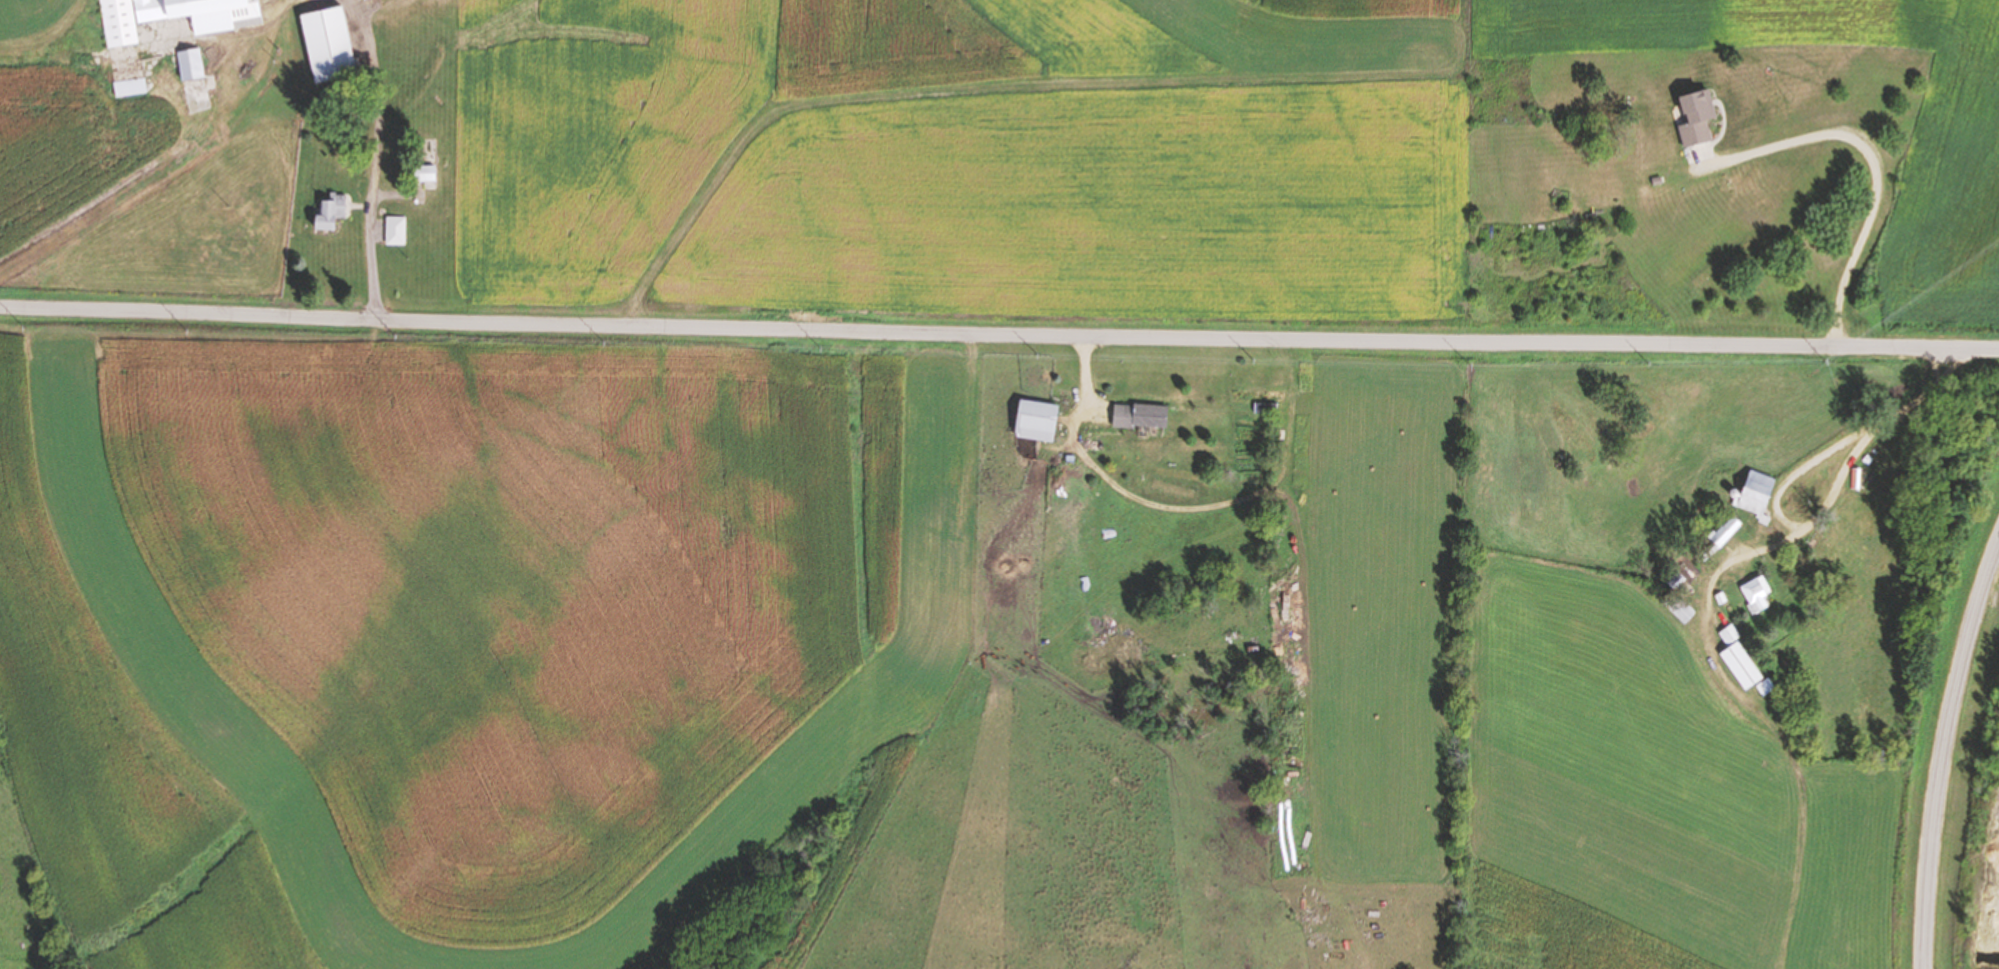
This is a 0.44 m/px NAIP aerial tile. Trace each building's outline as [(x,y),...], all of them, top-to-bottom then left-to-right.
[(106,48),(137,43),(134,23),(189,16),(191,35),(259,26),(256,0),(100,0),(106,48)] [(298,14),(311,83),(354,75),(342,6),(298,14)] [(201,78),(199,49),(176,51),(178,80),(201,78)] [(114,96),(144,93),(143,79),(113,82),(114,96)] [(1679,96),(1685,124),(1678,126),(1683,146),(1710,140),(1704,118),(1713,116),(1707,90),(1679,96)] [(348,218),(348,195),(331,195),(331,201),(319,201),(319,215),(312,215),(312,230),(337,230),(337,218),(348,218)] [(386,217),(386,245),(406,245),(406,217),(386,217)] [(1275,413),(1276,403),(1286,403),(1286,391),(1229,391),(1229,403),(1254,403),(1253,413),(1275,413)] [(1052,442),(1058,405),(1018,399),(1012,436),(1052,442)] [(1166,405),(1111,403),(1111,426),(1166,428),(1166,405)] [(1750,468),(1738,504),(1762,512),(1759,520),(1772,525),(1775,516),(1765,513),(1777,478),(1750,468)] [(1853,468),(1852,489),(1861,489),(1862,468),(1853,468)] [(1731,515),(1710,537),(1715,541),(1707,549),(1712,557),(1741,525),(1731,515)] [(1675,572),(1665,582),(1674,591),(1684,581),(1675,572)] [(1740,588),(1755,617),(1770,609),(1764,596),(1772,592),(1764,576),(1740,588)] [(1716,596),(1720,604),(1727,601),(1723,593),(1716,596)] [(1673,595),(1664,605),(1686,624),(1695,614),(1673,595)] [(1719,632),(1727,645),(1739,637),(1731,624),(1719,632)] [(1719,654),(1736,642),(1761,677),(1743,690),(1719,654)] [(1756,686),(1767,678),(1775,689),(1764,697),(1756,686)]
